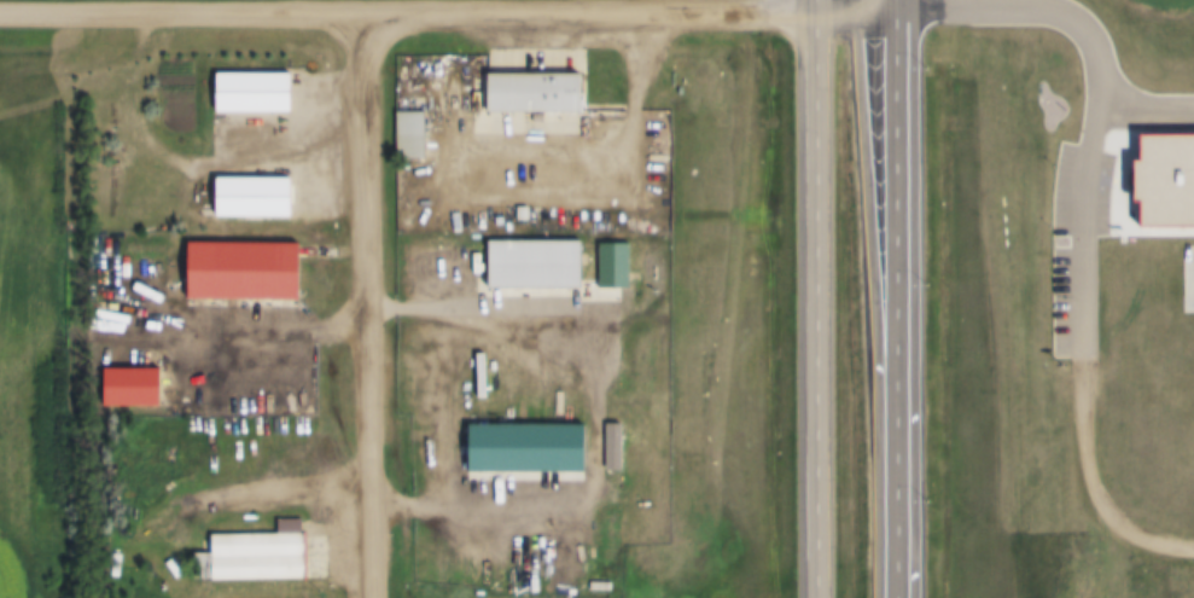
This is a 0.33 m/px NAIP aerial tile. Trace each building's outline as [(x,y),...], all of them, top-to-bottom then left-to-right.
[(212,73),(212,114),(290,113),(290,73),(212,73)] [(579,75),(481,74),(481,111),(578,112),(579,75)] [(394,100),(394,161),(423,161),(423,100),(394,100)] [(485,287),(580,287),(580,240),(485,240),(485,287)] [(210,535),(210,555),(195,556),(195,582),(305,581),(304,520),(276,520),(276,534),(210,535)]
